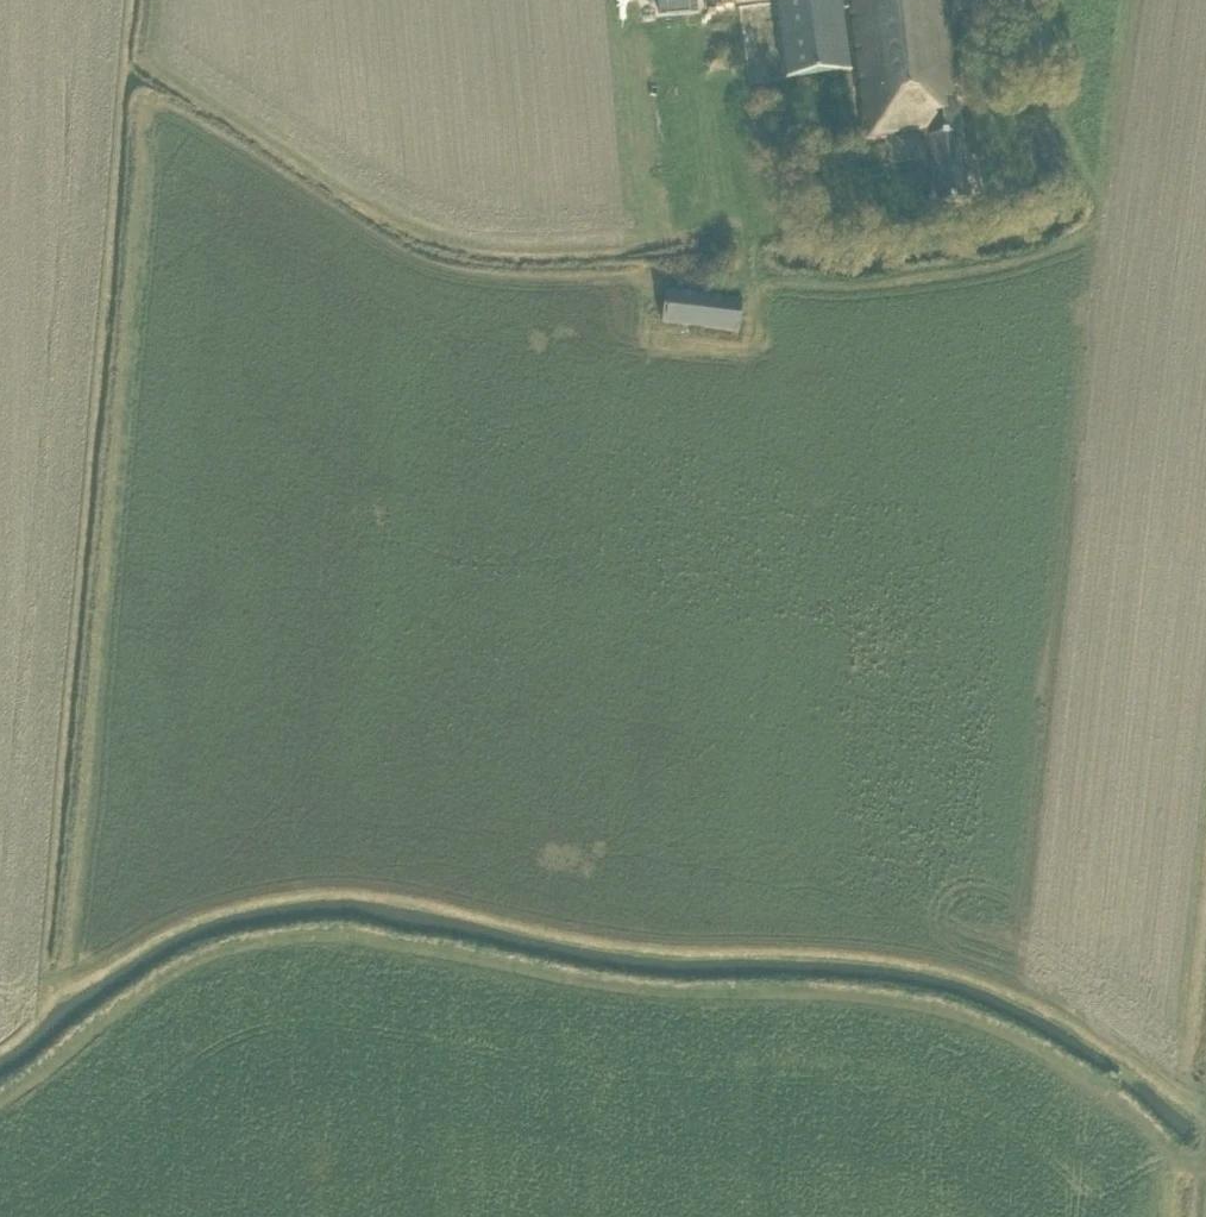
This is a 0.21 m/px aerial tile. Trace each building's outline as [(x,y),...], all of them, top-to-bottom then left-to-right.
[(788,80),(852,72),(843,0),(787,0),(777,1),(788,80)] [(924,132),(925,140),(930,139),(939,205),(970,200),(956,98),(961,97),(948,0),(847,0),(866,140),(924,132)] [(788,80),(777,1),(737,6),(747,85),(788,80)] [(664,323),(739,333),(743,299),(667,291),(664,323)]
